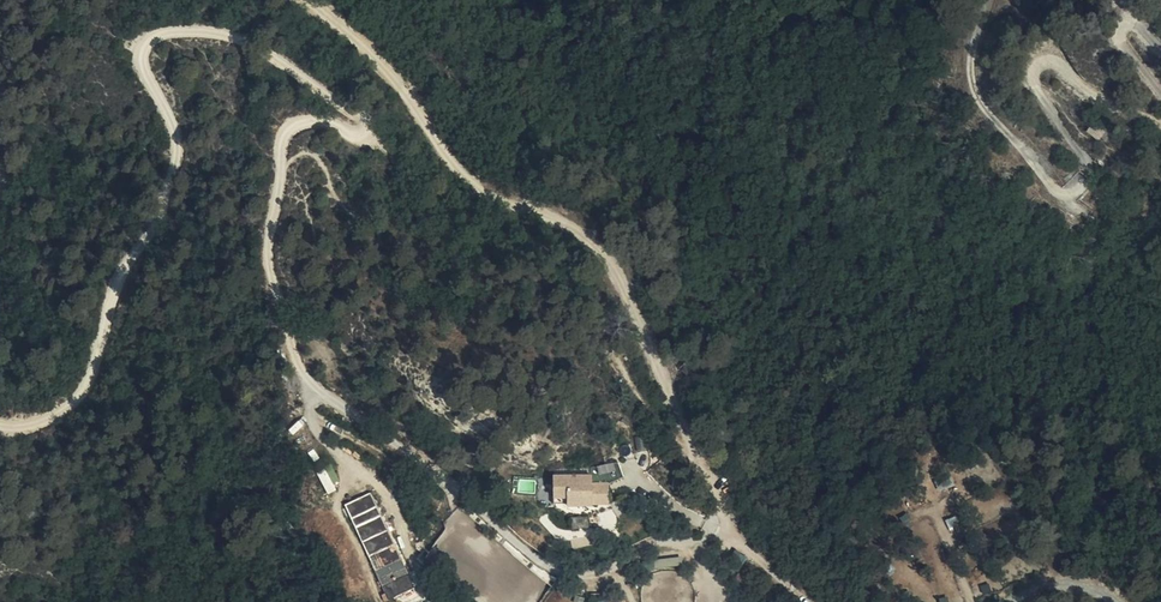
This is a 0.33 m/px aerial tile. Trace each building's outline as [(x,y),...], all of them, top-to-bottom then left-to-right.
[(1119,138),(1099,122),(1091,132),(1106,145),(1110,141),(1114,145),(1119,138)] [(379,500),(351,511),(389,601),(406,601),(420,596),(379,500)] [(683,554),(655,555),(656,564),(683,563),(683,554)]
